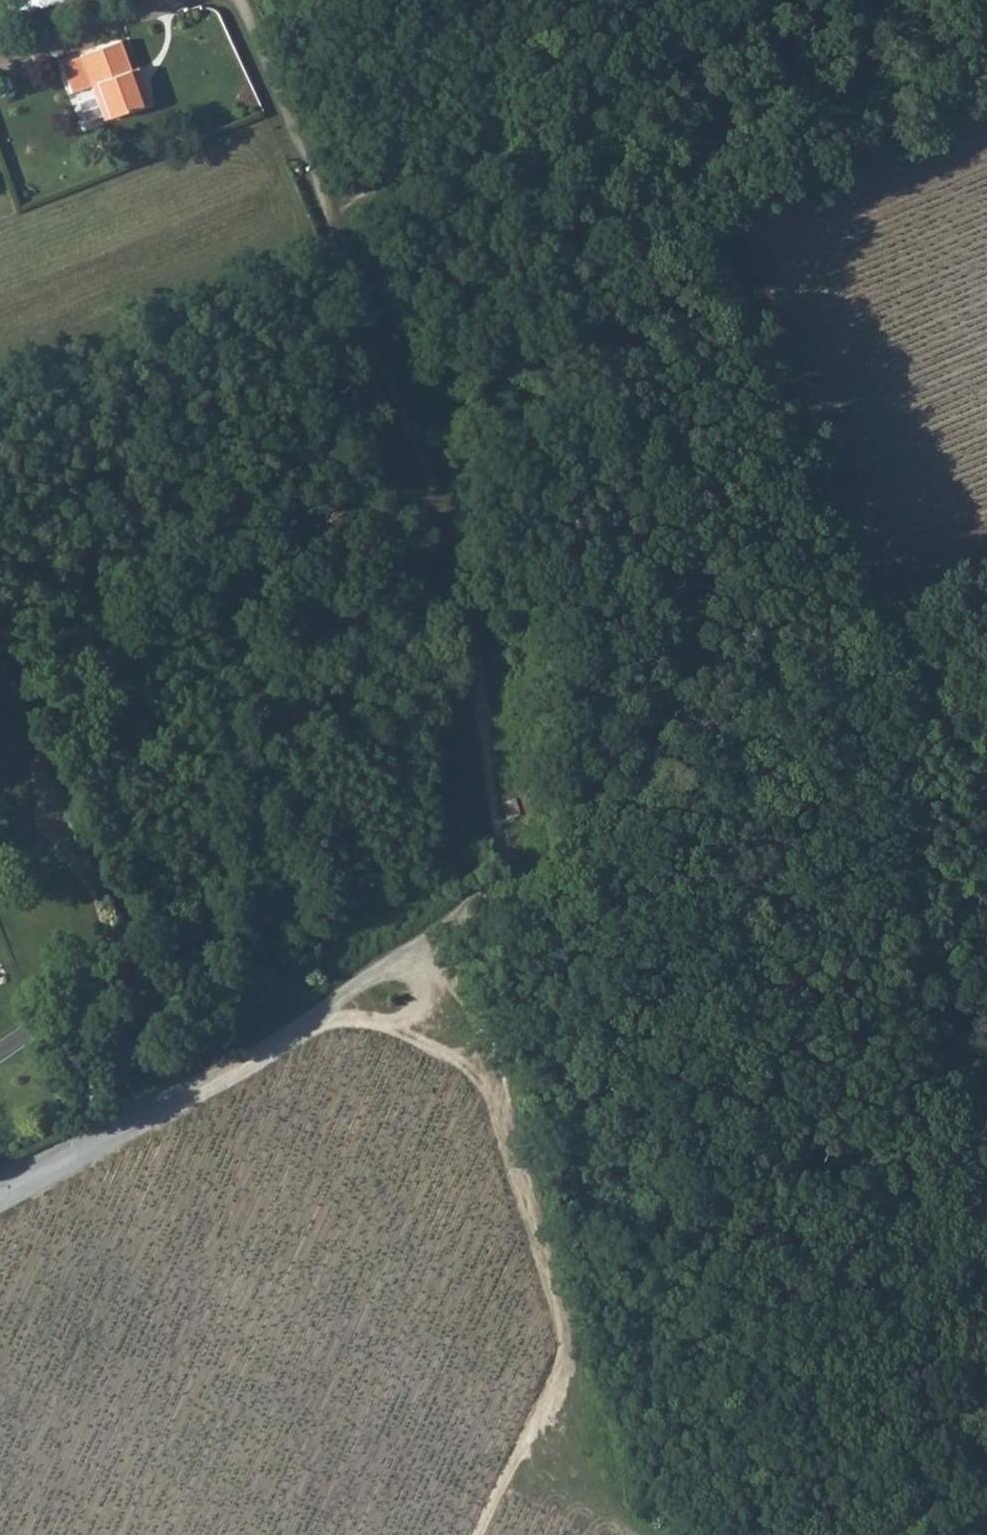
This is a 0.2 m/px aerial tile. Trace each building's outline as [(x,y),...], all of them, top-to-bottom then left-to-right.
[(66,57),(92,122),(138,103),(130,81),(118,86),(112,71),(116,70),(104,42),(66,57)] [(118,86),(130,81),(124,66),(116,70),(112,71),(118,86)]
